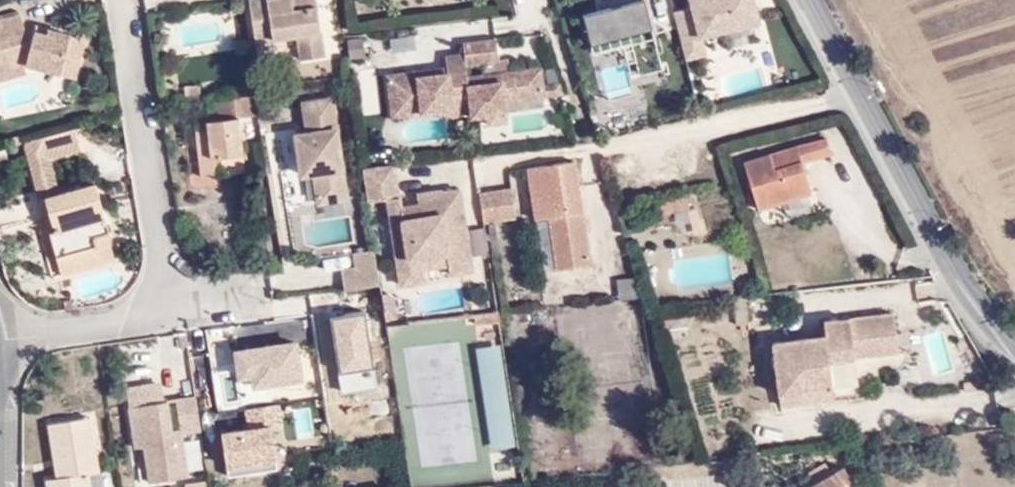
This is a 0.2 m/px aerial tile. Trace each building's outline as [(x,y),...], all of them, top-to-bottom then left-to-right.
[(285,1),(255,5),(260,45),(303,39),(305,64),(331,61),(324,0),(285,0),(285,1)] [(581,17),(589,49),(628,38),(638,78),(661,72),(652,38),(656,36),(646,0),(627,0),(619,2),(620,7),(581,17)] [(751,0),(689,0),(688,0),(691,12),(674,16),(685,61),(704,56),(700,39),(757,24),(751,0)] [(0,29),(0,91),(32,81),(79,91),(87,54),(74,52),(75,46),(51,41),(50,45),(34,41),(26,43),(22,24),(0,29)] [(388,59),(415,60),(415,39),(388,38),(388,59)] [(348,40),(347,60),(360,60),(361,40),(348,40)] [(496,40),(463,44),(465,55),(466,66),(499,61),(496,40)] [(466,66),(465,55),(446,58),(447,69),(448,75),(431,78),(430,72),(388,77),(392,104),(420,100),(423,115),(452,111),(453,117),(473,114),(468,78),(466,66)] [(473,114),(474,117),(488,115),(508,113),(506,101),(532,98),(545,96),(544,85),(541,68),(468,78),(473,114)] [(431,78),(448,75),(447,69),(430,72),(431,78)] [(559,83),(550,84),(551,95),(562,94),(559,83)] [(506,101),(508,113),(533,109),(532,98),(506,101)] [(394,119),(423,115),(420,100),(392,104),(394,119)] [(243,132),(266,128),(262,101),(217,108),(220,135),(196,138),(201,189),(249,183),(243,132)] [(326,204),(353,201),(341,101),(312,106),(316,134),(303,135),(309,178),(322,177),(326,204)] [(488,115),(489,125),(510,122),(508,113),(488,115)] [(832,156),(827,140),(745,165),(760,213),(814,197),(804,165),(832,156)] [(81,164),(76,144),(25,156),(29,175),(48,171),(81,164)] [(539,224),(553,223),(563,273),(595,268),(577,165),(531,173),(539,224)] [(400,168),(369,172),(373,205),(395,202),(404,273),(425,271),(424,262),(451,258),(452,266),(476,263),(466,194),(447,196),(448,203),(425,205),(426,209),(408,212),(406,200),(404,200),(400,168)] [(29,175),(33,190),(51,186),(48,171),(29,175)] [(33,190),(39,214),(58,209),(51,186),(33,190)] [(519,193),(488,196),(491,226),(522,222),(519,193)] [(425,205),(448,203),(447,196),(424,197),(425,205)] [(39,214),(56,278),(98,268),(94,251),(108,247),(95,199),(58,209),(39,214)] [(116,277),(108,247),(94,251),(98,268),(56,278),(59,292),(116,277)] [(350,293),(385,288),(380,252),(360,254),(362,272),(347,273),(350,293)] [(452,268),(452,266),(451,258),(424,262),(425,271),(452,268)] [(476,263),(452,266),(452,268),(453,277),(456,277),(467,277),(477,275),(476,263)] [(427,284),(425,271),(404,273),(405,287),(427,284)] [(642,306),(640,282),(619,284),(621,307),(642,306)] [(402,326),(398,296),(386,297),(394,331),(402,326)] [(855,361),(899,356),(895,317),(827,325),(828,338),(775,344),(781,396),(836,390),(858,388),(855,361)] [(836,390),(781,396),(782,407),(837,400),(836,390)] [(504,391),(485,394),(493,443),(512,440),(504,391)] [(181,435),(202,432),(197,401),(177,404),(180,433),(181,435)] [(173,448),(171,434),(167,405),(130,411),(135,454),(144,453),(148,486),(149,486),(188,482),(183,448),(173,448)] [(99,482),(107,480),(100,428),(58,434),(65,485),(65,486),(100,486),(99,482)] [(171,434),(173,448),(183,448),(181,435),(180,433),(171,434)] [(848,476),(827,486),(855,486),(848,476)]
